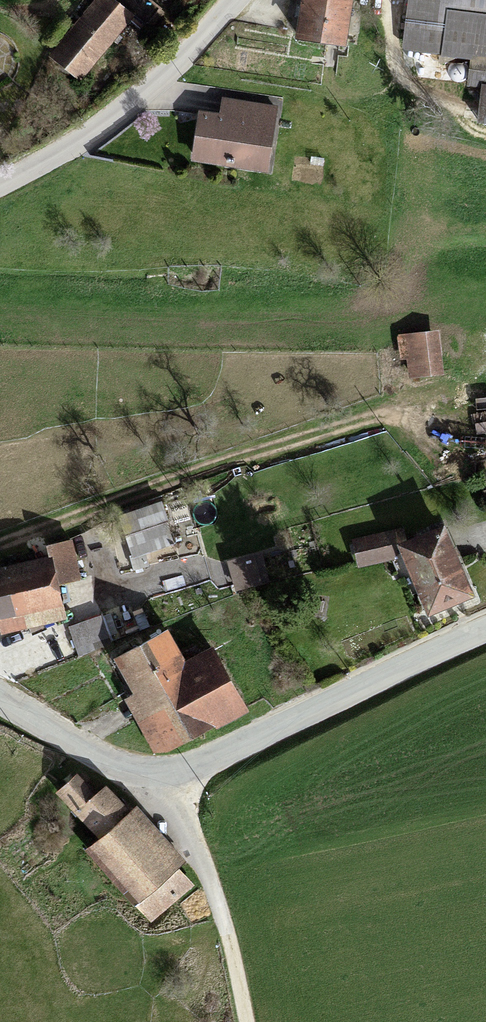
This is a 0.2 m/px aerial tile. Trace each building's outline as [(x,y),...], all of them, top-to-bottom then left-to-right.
[(53,52),(80,77),(133,20),(111,0),(102,0),(53,52)] [(297,36),(345,43),(351,0),(303,0),(297,36)] [(403,47),(472,56),(485,57),(485,0),(409,0),(403,47)] [(483,86),(479,121),(485,121),(485,57),(472,56),(468,84),(483,86)] [(197,113),(191,156),(264,166),(273,106),(221,99),(218,116),(197,113)] [(435,371),(443,370),(438,332),(393,337),(396,358),(406,357),(408,374),(435,371)] [(174,543),(161,505),(120,518),(132,557),(174,543)] [(472,594),(443,528),(400,546),(428,613),(472,594)] [(387,533),(353,542),(359,565),(393,557),(387,533)] [(45,546),(48,558),(53,580),(77,574),(69,541),(45,546)] [(258,554),(227,563),(235,590),(266,582),(258,554)] [(0,568),(0,630),(61,616),(53,580),(48,558),(0,568)] [(100,616),(70,627),(80,654),(110,644),(100,616)] [(127,697),(150,746),(242,704),(216,647),(182,663),(168,632),(116,656),(134,694),(127,697)] [(78,810),(94,795),(74,774),(58,789),(78,810)] [(78,810),(99,833),(123,811),(102,788),(94,795),(78,810)] [(99,833),(82,849),(151,923),(192,885),(123,811),(99,833)]
